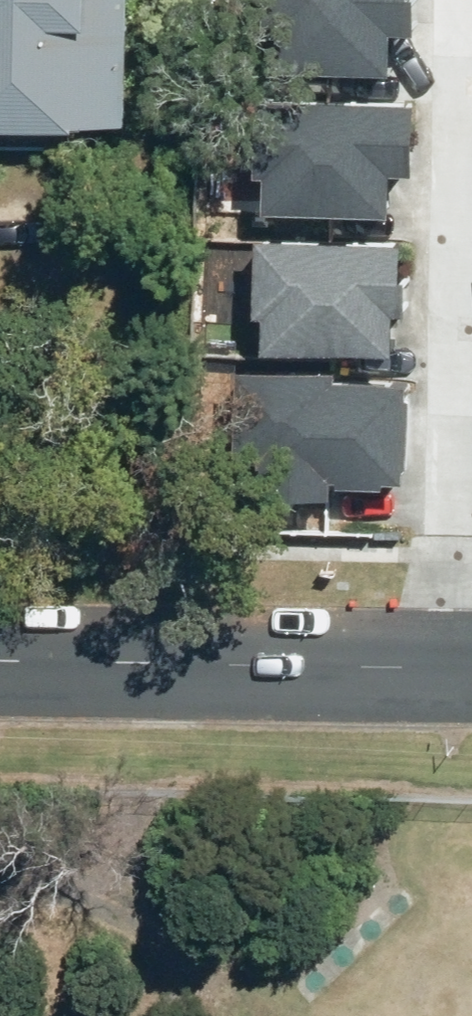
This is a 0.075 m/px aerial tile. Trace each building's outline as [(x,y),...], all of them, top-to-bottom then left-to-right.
[(61,137),(61,129),(120,130),(123,0),(0,0),(0,136),(61,137)] [(259,74),(387,75),(388,26),(403,26),(404,0),(260,0),(259,74)] [(405,175),(406,112),(257,111),(256,214),(393,215),(393,175),(405,175)] [(401,246),(250,244),(249,358),(382,359),(383,308),(400,308),(401,246)] [(401,494),(402,388),(228,386),(227,493),(401,494)]
